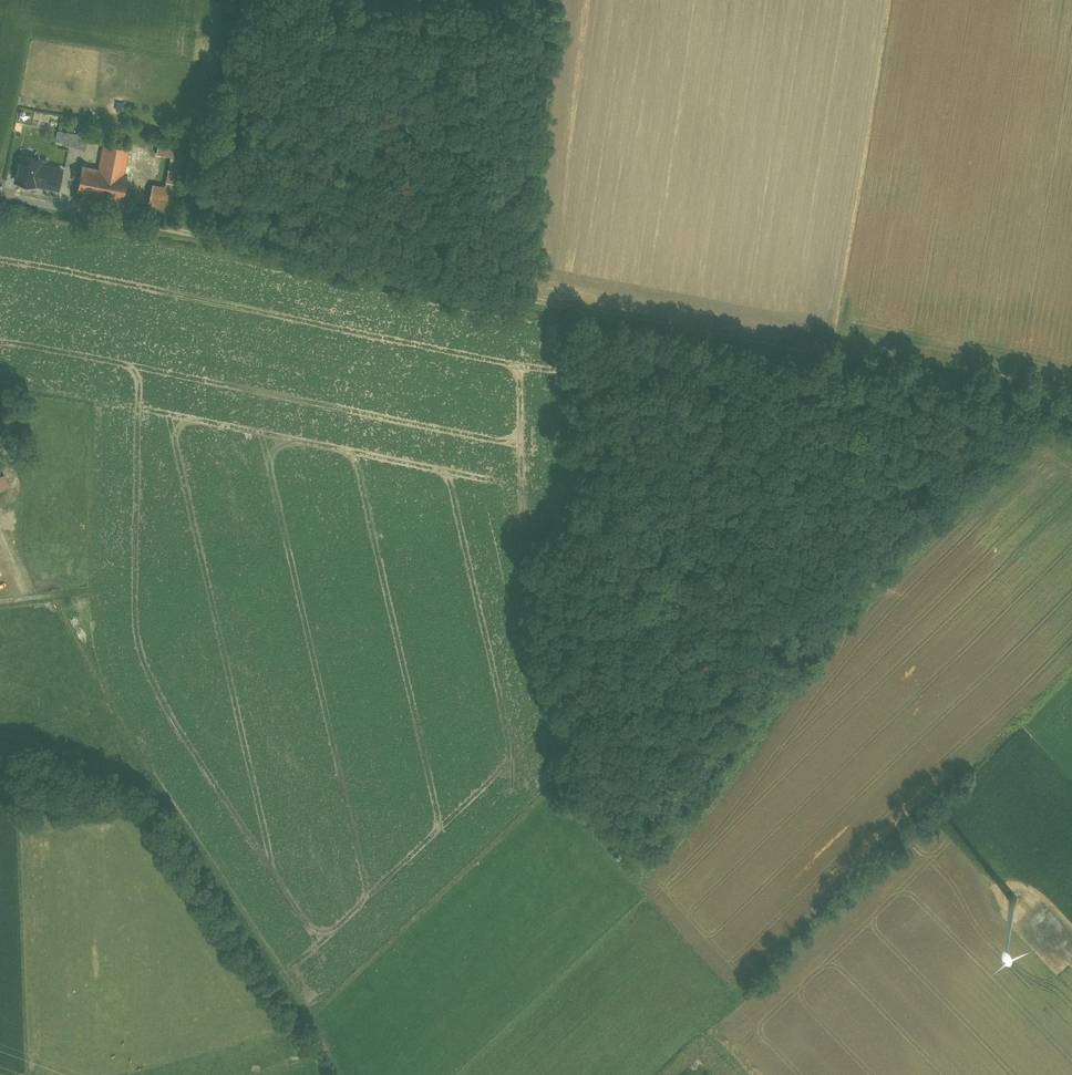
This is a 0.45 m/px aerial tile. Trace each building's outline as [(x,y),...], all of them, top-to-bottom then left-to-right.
[(166,124),(146,120),(144,128),(165,132),(166,124)] [(77,134),(58,130),(55,146),(48,145),(48,146),(35,143),(32,157),(46,160),(42,176),(63,180),(69,146),(75,147),(77,134)] [(89,134),(78,132),(77,134),(75,147),(86,149),(89,134)] [(188,147),(159,141),(157,154),(171,156),(185,159),(188,147)] [(129,147),(105,142),(100,169),(111,171),(124,174),(129,147)] [(185,159),(171,156),(165,186),(179,189),(185,159)] [(100,169),(83,166),(78,190),(123,199),(128,175),(124,174),(111,171),(100,169)] [(160,195),(151,193),(147,214),(156,216),(160,195)] [(0,479),(0,489),(9,485),(6,476),(0,479)]
